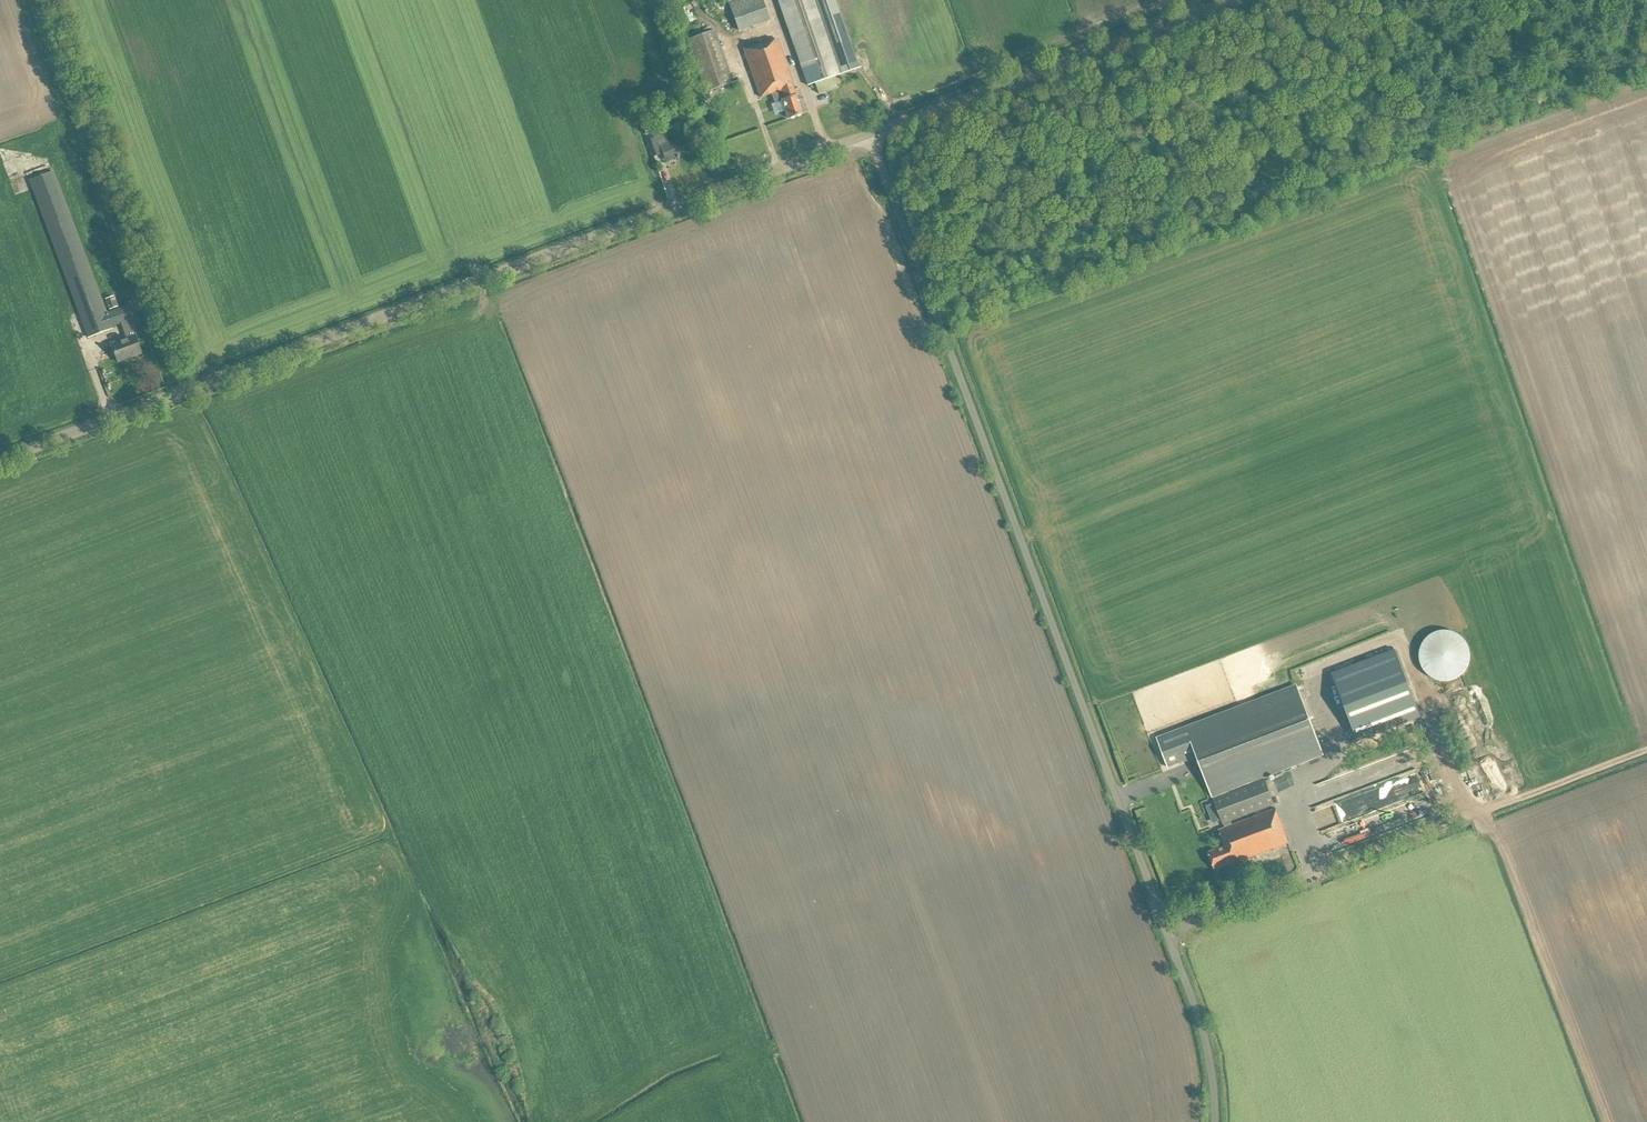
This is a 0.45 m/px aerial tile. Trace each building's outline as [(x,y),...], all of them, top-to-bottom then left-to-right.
[(770,20),(762,0),(728,0),(739,31),(770,20)] [(835,0),(779,0),(808,85),(815,83),(819,93),(837,87),(833,77),(859,68),(835,0)] [(705,92),(731,83),(713,31),(688,40),(705,92)] [(796,95),(793,85),(794,85),(777,38),(744,49),(761,98),(772,94),(775,103),(782,101),(789,118),(803,113),(796,95)] [(650,114),(639,118),(641,126),(653,123),(650,114)] [(669,144),(665,134),(650,139),(657,156),(663,154),(666,161),(685,154),(680,139),(669,144)] [(107,313),(54,172),(30,181),(89,338),(113,329),(112,327),(121,323),(127,338),(111,344),(118,363),(143,353),(138,342),(142,340),(129,305),(107,313)] [(117,308),(113,297),(106,300),(110,310),(117,308)] [(1469,665),(1470,657),(1469,649),(1466,642),(1461,636),(1454,632),(1446,631),(1438,632),(1431,635),(1425,640),(1421,647),(1419,655),(1420,663),(1424,670),(1429,676),(1436,680),(1444,681),(1452,681),(1459,677),(1465,672),(1469,665)] [(1395,650),(1332,674),(1357,741),(1421,717),(1395,650)] [(1267,774),(1323,753),(1298,686),(1157,740),(1168,767),(1197,756),(1211,795),(1212,795),(1213,799),(1222,824),(1223,824),(1224,828),(1218,831),(1224,847),(1209,852),(1215,869),(1229,864),(1229,866),(1232,865),(1235,874),(1245,870),(1242,861),(1289,843),(1276,809),(1233,825),(1231,821),(1275,804),(1265,780),(1230,793),(1229,790),(1268,775),(1267,774)]
